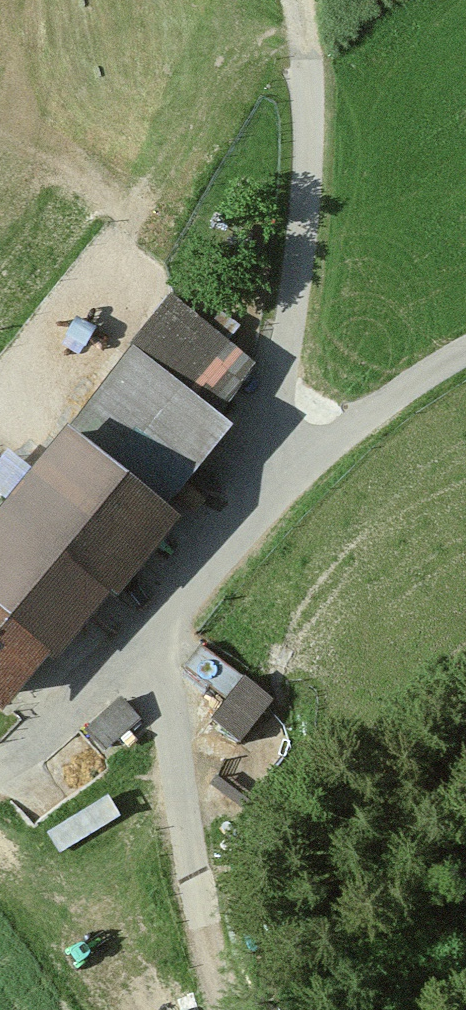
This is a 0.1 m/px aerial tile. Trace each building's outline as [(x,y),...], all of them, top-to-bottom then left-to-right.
[(0,525),(0,722),(3,725),(178,527),(76,438),(0,525)] [(274,700),(244,675),(209,718),(239,743),(274,700)] [(120,696),(87,727),(108,749),(141,718),(120,696)]
